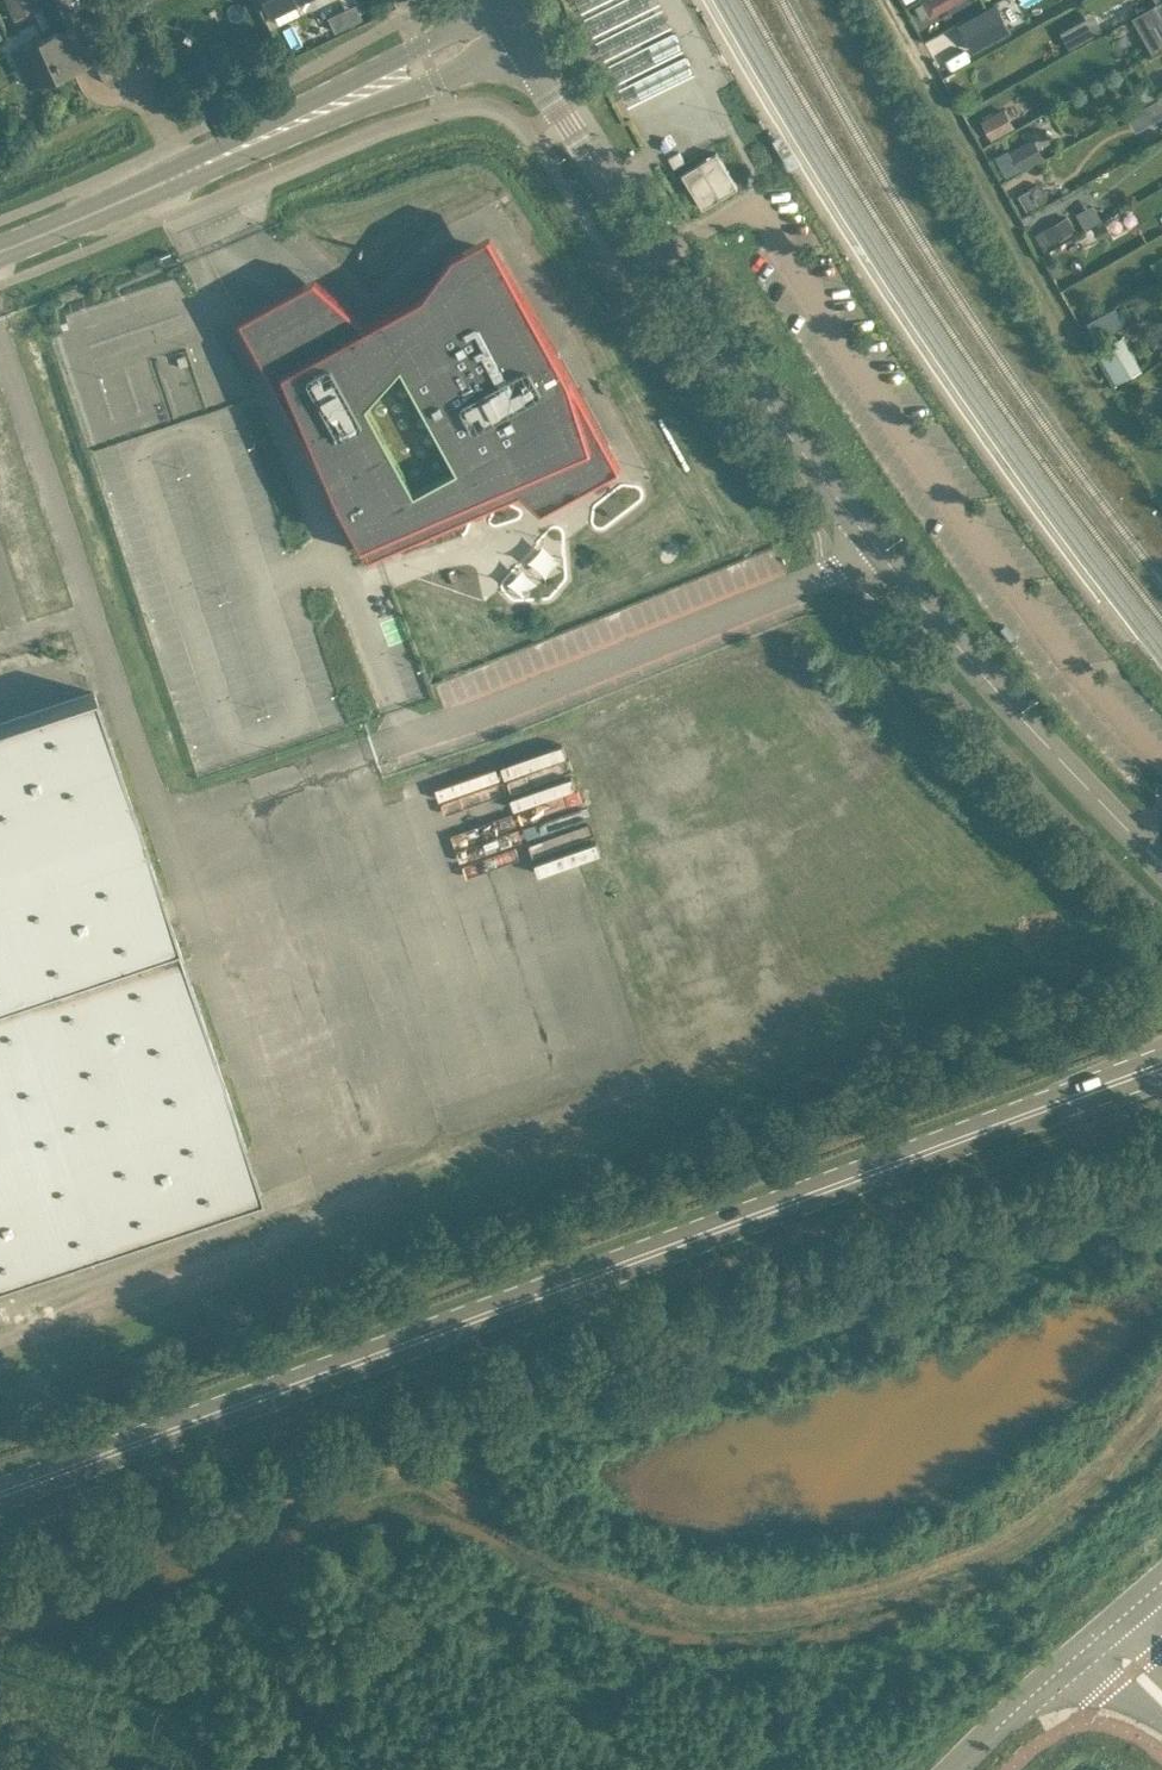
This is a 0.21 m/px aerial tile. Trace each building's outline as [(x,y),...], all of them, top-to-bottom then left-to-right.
[(40,4),(38,0),(6,0),(13,16),(40,4)] [(270,10),(291,0),(265,0),(270,10)] [(956,0),(923,0),(923,1),(930,13),(931,15),(956,1),(956,0)] [(930,13),(923,1),(916,5),(922,17),(930,13)] [(960,24),(974,49),(1012,27),(998,2),(960,24)] [(1069,41),(1104,30),(1098,13),(1063,25),(1069,41)] [(93,55),(76,17),(55,27),(21,42),(38,80),(93,55)] [(225,39),(209,45),(213,59),(230,53),(225,39)] [(1128,114),(1132,122),(1150,112),(1145,104),(1128,114)] [(1015,125),(1005,106),(982,119),(992,138),(1015,125)] [(1035,137),(1011,150),(1021,168),(1045,155),(1035,137)] [(737,186),(717,152),(682,171),(702,206),(737,186)] [(1038,181),(1030,186),(1031,187),(1039,202),(1039,203),(1047,199),(1049,192),(1044,183),(1038,181)] [(1085,225),(1102,217),(1094,200),(1077,208),(1085,225)] [(1045,228),(1053,241),(1053,242),(1077,228),(1069,215),(1069,214),(1045,228)] [(1093,226),(1100,239),(1100,240),(1113,233),(1105,219),(1093,226)] [(455,247),(424,287),(367,318),(350,303),(316,273),(241,314),(341,497),(372,552),(522,488),(543,507),(622,463),(559,348),(491,225),(455,247)] [(1089,319),(1097,335),(1127,319),(1118,303),(1089,319)] [(1124,334),(1097,349),(1117,383),(1143,368),(1124,334)] [(261,1190),(154,871),(144,839),(135,812),(94,690),(0,721),(0,1277),(261,1190)]
